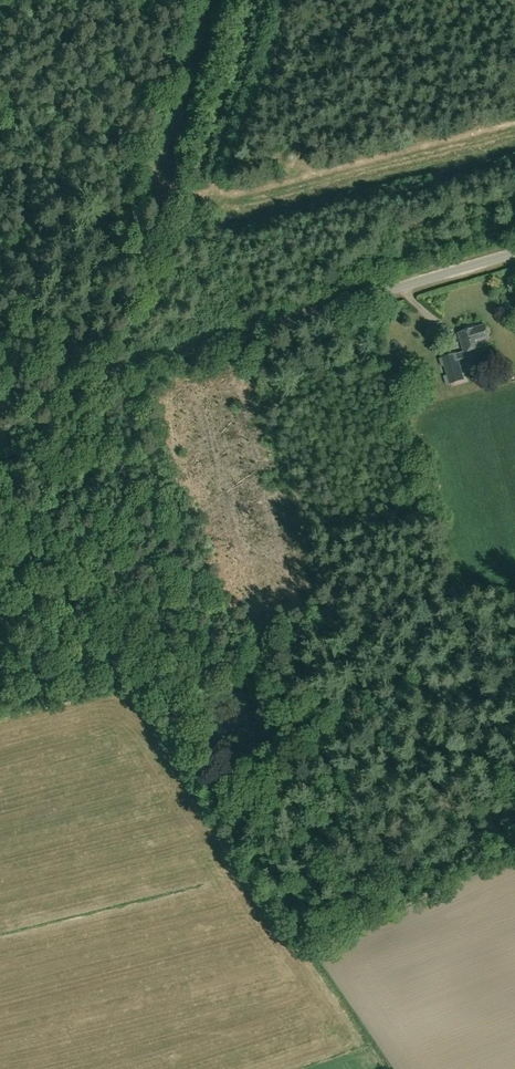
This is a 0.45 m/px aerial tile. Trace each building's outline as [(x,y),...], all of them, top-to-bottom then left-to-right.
[(485,325),(458,333),(464,352),(481,347),(479,341),(489,338),(485,325)] [(447,377),(462,373),(456,353),(441,358),(447,377)] [(3,448),(6,458),(13,455),(10,446),(3,448)]
